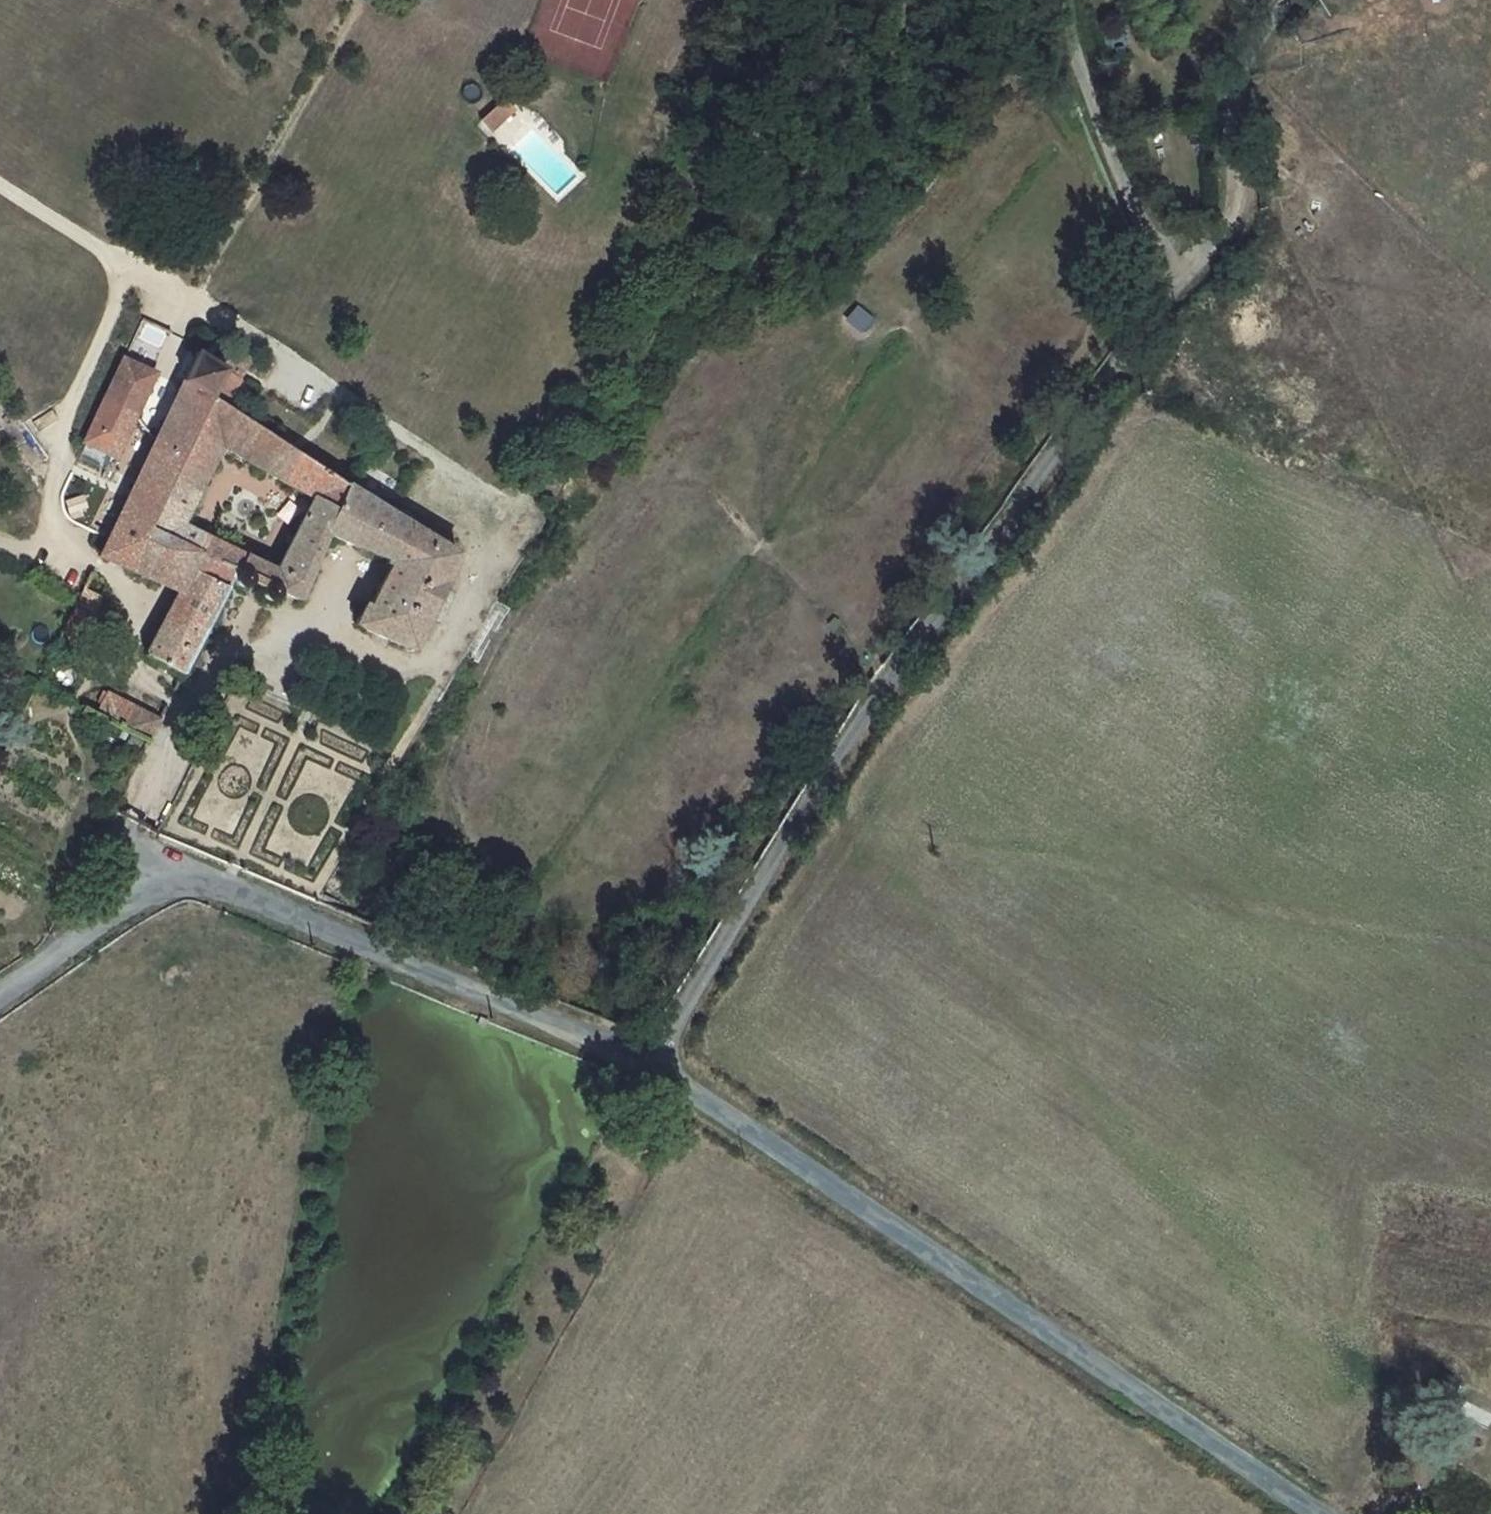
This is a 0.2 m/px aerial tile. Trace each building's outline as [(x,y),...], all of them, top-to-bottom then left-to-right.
[(505,99),(496,107),(507,118),(516,110),(505,99)] [(496,107),(480,121),(492,132),(507,118),(496,107)] [(176,591),(145,655),(183,675),(233,578),(235,580),(235,581),(238,587),(243,588),(248,587),(252,578),(266,584),(261,595),(264,598),(268,601),(273,601),(276,599),(280,591),(298,600),(326,534),(387,560),(385,563),(389,566),(368,608),(363,606),(355,624),(411,651),(457,554),(225,406),(241,376),(227,367),(226,369),(196,352),(98,556),(176,591)] [(123,358),(115,376),(147,391),(155,373),(123,358)] [(115,376),(93,423),(125,438),(147,391),(115,376)] [(93,423),(85,442),(116,456),(125,438),(93,423)] [(83,587),(59,639),(76,648),(87,627),(83,626),(88,616),(91,618),(101,596),(83,587)] [(108,693),(96,716),(148,744),(160,721),(108,693)]
